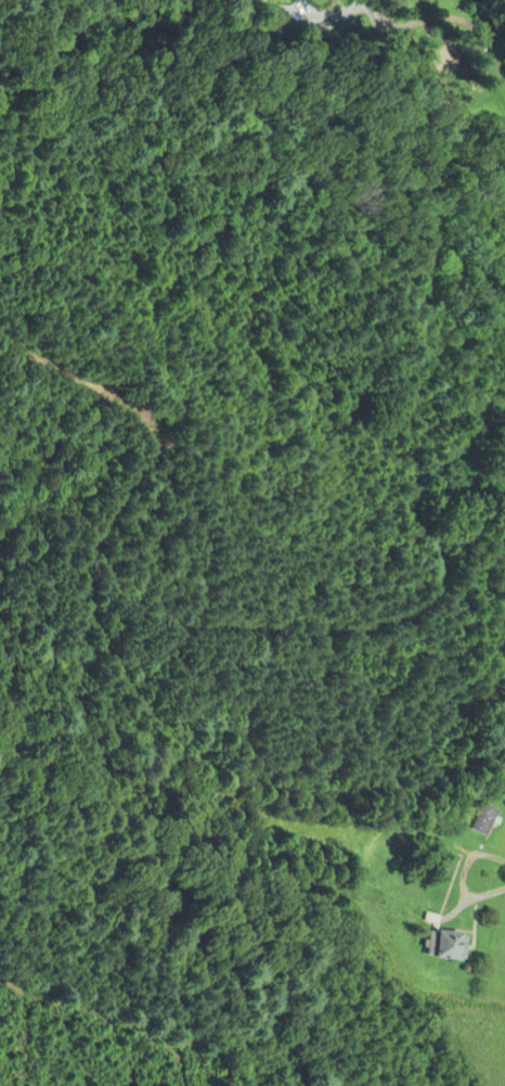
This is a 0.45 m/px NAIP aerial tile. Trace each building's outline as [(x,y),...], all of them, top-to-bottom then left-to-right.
[(504,818),(504,811),(492,804),(477,829),(493,839),(504,818)] [(472,932),(442,931),(441,960),(471,961),(472,932)]
